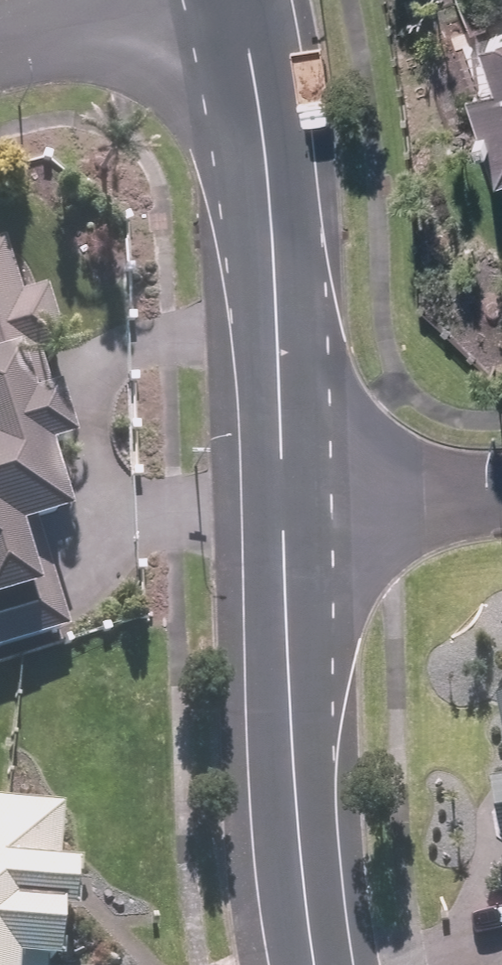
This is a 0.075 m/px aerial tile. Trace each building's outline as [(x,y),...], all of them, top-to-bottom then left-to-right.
[(492,3),(501,31),(453,46),(498,184),(501,183),(501,0),(492,3)] [(71,626),(42,533),(66,526),(44,453),(70,444),(53,390),(19,400),(9,368),(62,352),(43,289),(15,298),(0,249),(0,648),(71,626)] [(0,805),(0,964),(61,964),(62,921),(76,922),(78,868),(59,868),(61,807),(0,805)]
